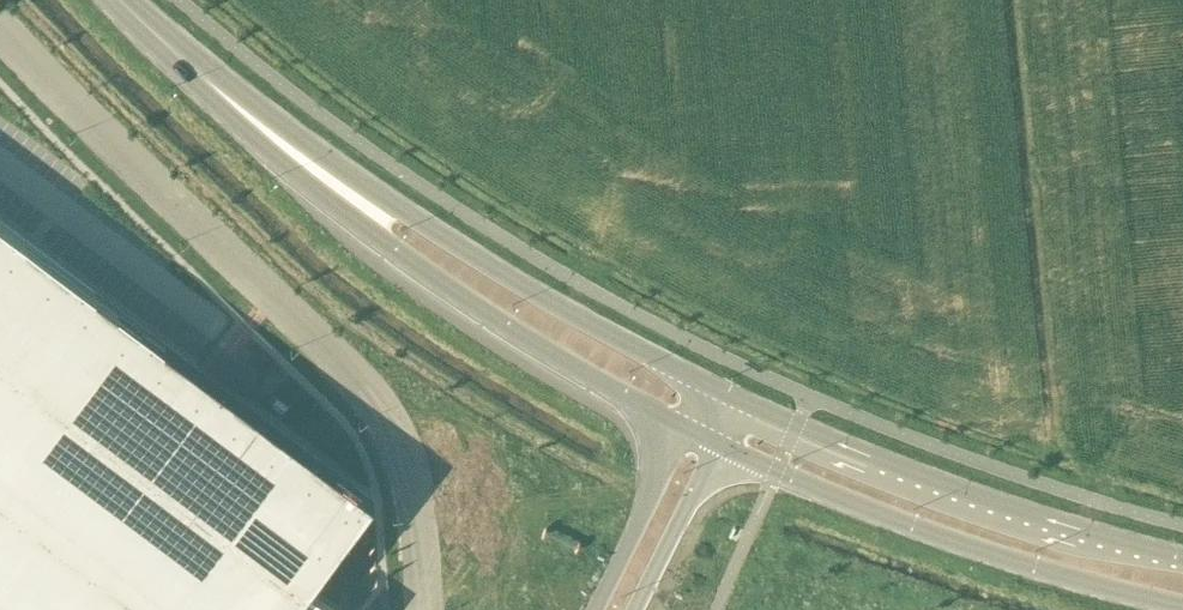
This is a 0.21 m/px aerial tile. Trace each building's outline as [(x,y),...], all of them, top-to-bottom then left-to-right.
[(307,589),(374,500),(0,219),(0,609),(336,609),(307,589)]
